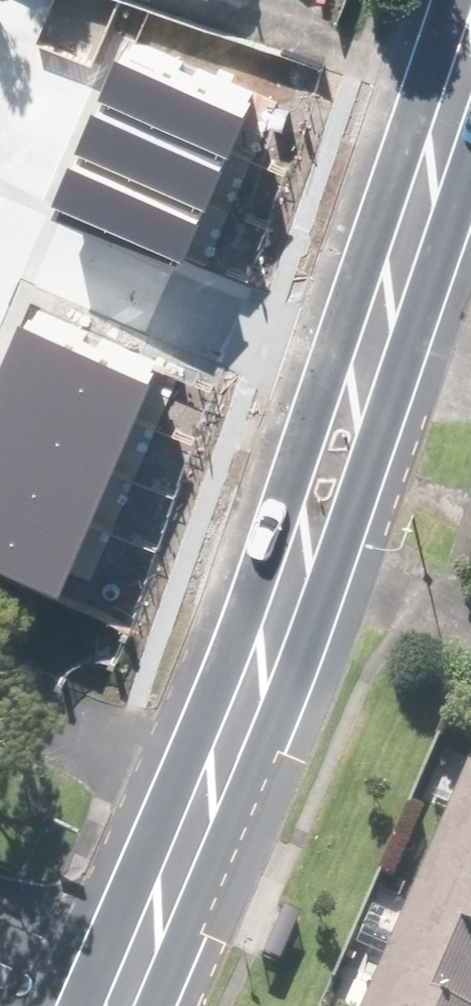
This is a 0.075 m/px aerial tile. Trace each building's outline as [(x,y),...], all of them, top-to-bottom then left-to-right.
[(131,42),(60,211),(188,264),(259,95),(131,42)] [(0,367),(0,540),(72,571),(152,388),(17,329),(0,367)] [(465,756),(356,1005),(470,1005),(470,758),(465,756)]
